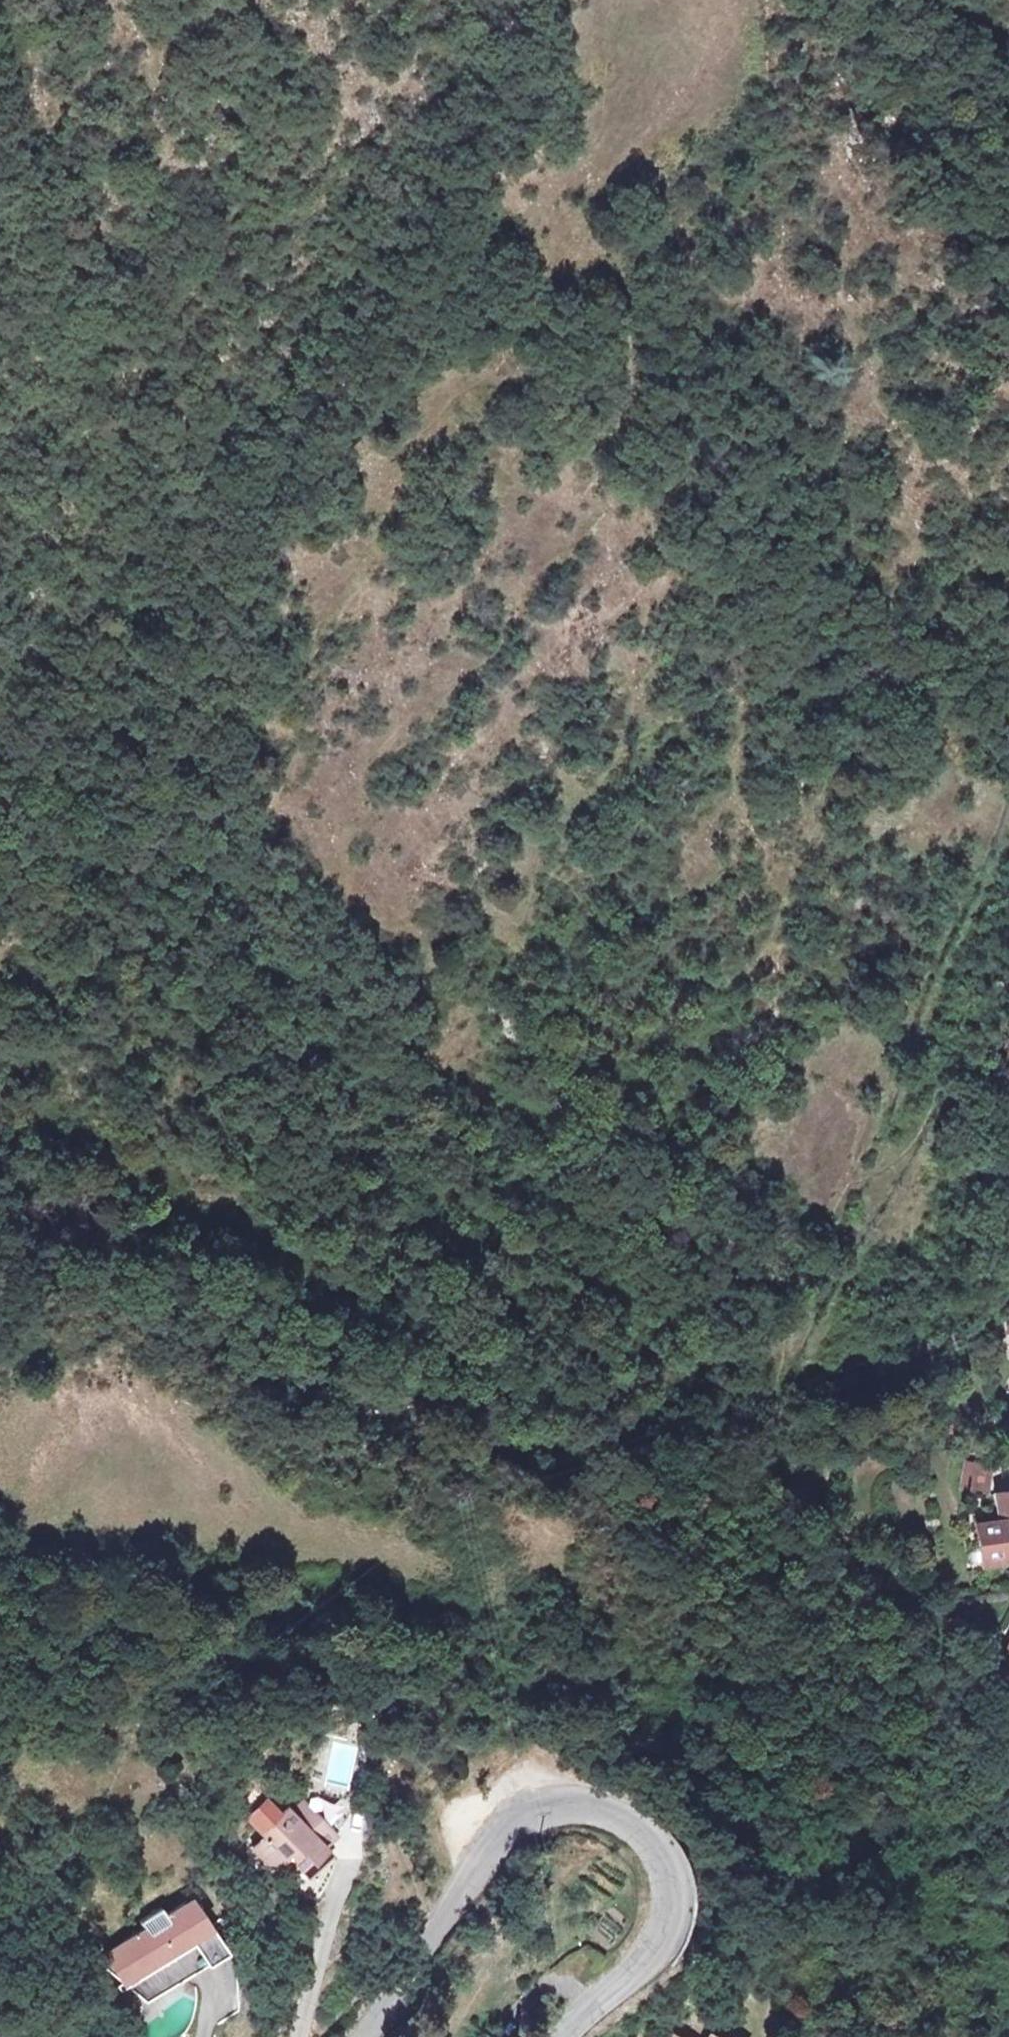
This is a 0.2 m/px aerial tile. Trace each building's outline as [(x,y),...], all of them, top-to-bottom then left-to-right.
[(986,1463),(963,1461),(960,1483),(983,1486),(986,1463)] [(974,1517),(988,1560),(1008,1555),(1008,1481),(990,1487),(997,1511),(974,1517)] [(339,1806),(317,1801),(315,1810),(327,1810),(338,1811),(339,1806)] [(327,1810),(308,1828),(326,1848),(329,1844),(338,1831),(343,1812),(338,1811),(327,1810)] [(314,1860),(327,1849),(326,1848),(308,1828),(297,1816),(285,1828),(280,1823),(255,1846),(258,1849),(246,1862),(259,1876),(273,1875),(279,1869),(292,1884),(299,1892),(323,1869),(314,1860)] [(201,1941),(183,1914),(159,1929),(155,1922),(133,1936),(137,1943),(88,1974),(112,1994),(114,1997),(115,1996),(139,2017),(183,1990),(220,1966),(203,1940),(201,1941)]
